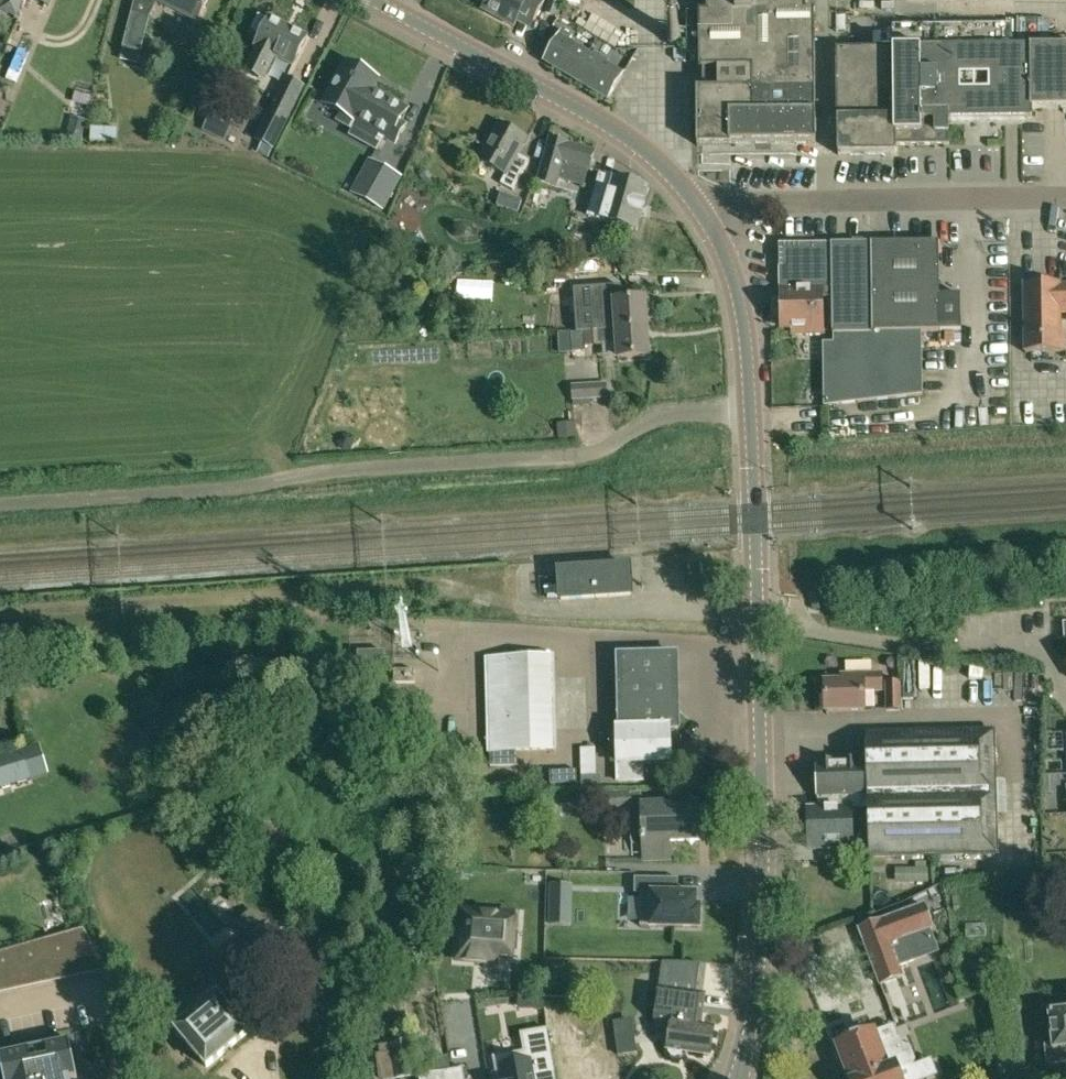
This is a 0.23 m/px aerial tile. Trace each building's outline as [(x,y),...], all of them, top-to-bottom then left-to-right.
[(24,0),(2,0),(0,6),(0,11),(17,17),(24,0)] [(119,57),(137,62),(140,52),(149,17),(157,2),(197,22),(208,0),(135,0),(132,12),(131,12),(122,47),(119,57)] [(540,0),(488,0),(483,9),(514,26),(520,14),(530,19),(540,0)] [(559,11),(563,0),(550,0),(544,14),(558,17),(559,11)] [(694,13),(687,14),(687,32),(687,52),(699,52),(699,59),(700,71),(699,71),(702,71),(703,90),(697,90),(697,146),(730,145),(730,144),(815,143),(814,12),(805,12),(805,0),(707,0),(707,13),(694,13)] [(841,0),(824,0),(825,20),(841,19),(841,0)] [(307,36),(270,17),(268,20),(259,15),(252,30),(261,34),(255,47),(245,67),(260,75),(270,55),(292,66),(307,36)] [(544,61),(576,80),(591,55),(569,42),(572,37),(560,30),(557,36),(558,37),(544,61)] [(1065,108),(1065,47),(894,49),(894,37),(874,37),(874,49),(836,49),(837,155),(895,154),(895,145),(948,145),(948,120),(1032,119),(1032,109),(1065,108)] [(607,99),(619,81),(623,74),(618,72),(606,64),(608,61),(595,53),(593,57),(591,55),(576,80),(584,85),(585,86),(607,99)] [(359,123),(396,143),(405,125),(400,123),(408,109),(364,85),(370,74),(346,61),(323,104),(342,114),(338,121),(355,130),(359,123)] [(282,129),(286,120),(303,86),(286,78),(265,121),(282,129)] [(65,135),(81,140),(88,116),(71,113),(65,135)] [(233,138),(236,120),(217,117),(214,135),(233,138)] [(273,148),(282,129),(265,121),(256,139),(273,148)] [(513,191),(529,161),(517,154),(526,138),(499,123),(492,136),(488,135),(475,158),(505,175),(500,184),(513,191)] [(119,129),(91,127),(90,142),(118,144),(119,129)] [(559,179),(584,186),(589,169),(594,151),(551,139),(539,181),(557,186),(559,179)] [(349,193),(383,211),(403,176),(367,157),(349,193)] [(637,230),(649,189),(600,175),(588,217),(637,230)] [(496,206),(518,213),(522,200),(500,193),(496,206)] [(617,234),(610,245),(627,256),(634,245),(617,234)] [(824,407),(825,407),(860,402),(922,394),(921,342),(873,342),(873,334),(913,333),(913,330),(959,330),(959,295),(938,295),(938,242),(892,243),(778,244),(779,289),(781,289),(782,328),(804,328),(804,333),(823,333),(822,299),(831,298),(832,334),(833,334),(833,343),(823,343),(824,407)] [(1059,288),(1059,283),(1024,283),(1025,352),(1065,352),(1065,332),(1060,332),(1060,313),(1065,313),(1065,288),(1059,288)] [(602,331),(616,330),(614,301),(621,300),(621,288),(573,291),(576,333),(602,331)] [(614,301),(616,330),(647,327),(644,299),(621,300),(614,301)] [(618,359),(649,356),(647,327),(616,330),(618,359)] [(576,333),(571,333),(560,334),(561,354),(573,354),(572,345),(585,344),(585,346),(604,345),(602,331),(576,333)] [(950,333),(952,350),(963,349),(962,332),(950,333)] [(573,401),(608,399),(606,382),(571,384),(573,401)] [(574,422),(556,424),(558,439),(576,438),(574,422)] [(633,597),(630,565),(556,570),(558,602),(633,597)] [(1019,614),(1009,615),(1012,638),(1022,636),(1019,614)] [(359,686),(365,686),(383,686),(382,653),(358,653),(359,686)] [(676,655),(664,655),(618,656),(620,729),(616,729),(616,747),(610,747),(610,759),(616,759),(617,782),(632,782),(632,765),(669,764),(668,730),(677,729),(676,655)] [(487,658),(489,752),(490,766),(518,765),(518,751),(555,750),(552,657),(487,658)] [(902,658),(903,699),(913,699),(912,658),(902,658)] [(415,669),(393,669),(393,683),(414,683),(415,669)] [(942,672),(930,672),(930,702),(942,702),(942,672)] [(883,690),(882,673),(843,675),(843,682),(825,682),(826,711),(865,710),(864,691),(883,690)] [(886,680),(886,709),(902,709),(901,680),(886,680)] [(1007,779),(995,779),(993,733),(866,735),(867,761),(817,762),(818,796),(819,796),(820,808),(809,808),(810,849),(829,849),(829,851),(853,851),(853,830),(858,830),(857,818),(852,818),(851,809),(869,808),(870,857),(997,855),(996,814),(1008,814),(1007,779)] [(865,756),(863,736),(852,737),(855,757),(865,756)] [(40,744),(0,756),(0,788),(48,774),(40,744)] [(581,748),(581,776),(597,775),(596,747),(581,748)] [(550,784),(577,783),(577,769),(550,770),(550,784)] [(697,806),(642,807),(642,791),(631,792),(631,790),(602,791),(602,810),(630,808),(631,841),(643,852),(643,862),(672,861),(671,842),(698,842),(697,806)] [(641,893),(640,926),(699,928),(700,908),(696,907),(696,894),(678,894),(679,878),(635,877),(634,893),(641,893)] [(549,887),(548,904),(560,904),(560,924),(572,924),(572,888),(549,887)] [(548,904),(548,924),(560,924),(560,904),(548,904)] [(905,991),(904,990),(908,988),(895,961),(913,952),(898,919),(891,923),(887,915),(861,928),(879,967),(878,967),(891,996),(905,991)] [(514,923),(480,920),(479,933),(463,932),(463,937),(458,937),(456,956),(461,956),(461,963),(482,965),(483,963),(491,964),(490,966),(498,967),(499,960),(511,961),(511,956),(516,956),(518,937),(513,937),(514,923)] [(276,972),(296,953),(269,923),(248,941),(276,972)] [(0,956),(0,997),(110,974),(83,933),(0,956)] [(693,1013),(696,993),(659,987),(654,1019),(671,1022),(666,1056),(670,1060),(681,1062),(685,1054),(709,1057),(713,1031),(698,1029),(700,1014),(693,1013)] [(260,1021),(243,1002),(231,1012),(216,996),(176,1031),(208,1068),(247,1034),(246,1033),(260,1021)] [(1049,1014),(1053,1044),(1043,1045),(1046,1063),(1050,1066),(1061,1065),(1065,1065),(1065,1012),(1049,1014)] [(631,1022),(613,1025),(618,1060),(637,1058),(631,1022)] [(547,1029),(521,1033),(524,1052),(494,1058),(497,1077),(503,1076),(503,1078),(534,1078),(533,1075),(555,1071),(547,1029)] [(875,1031),(837,1046),(850,1078),(900,1078),(898,1073),(912,1067),(916,1060),(912,1047),(905,1043),(903,1044),(901,1036),(899,1037),(880,1045),(875,1031)] [(77,1078),(70,1040),(15,1052),(18,1066),(2,1069),(4,1078),(71,1078),(77,1078)] [(409,1040),(390,1043),(379,1045),(380,1053),(376,1054),(379,1078),(392,1078),(415,1076),(409,1040)] [(459,1052),(458,1064),(475,1066),(476,1054),(459,1052)] [(461,1069),(451,1070),(448,1056),(424,1059),(427,1075),(417,1076),(418,1078),(463,1078),(461,1069)]
